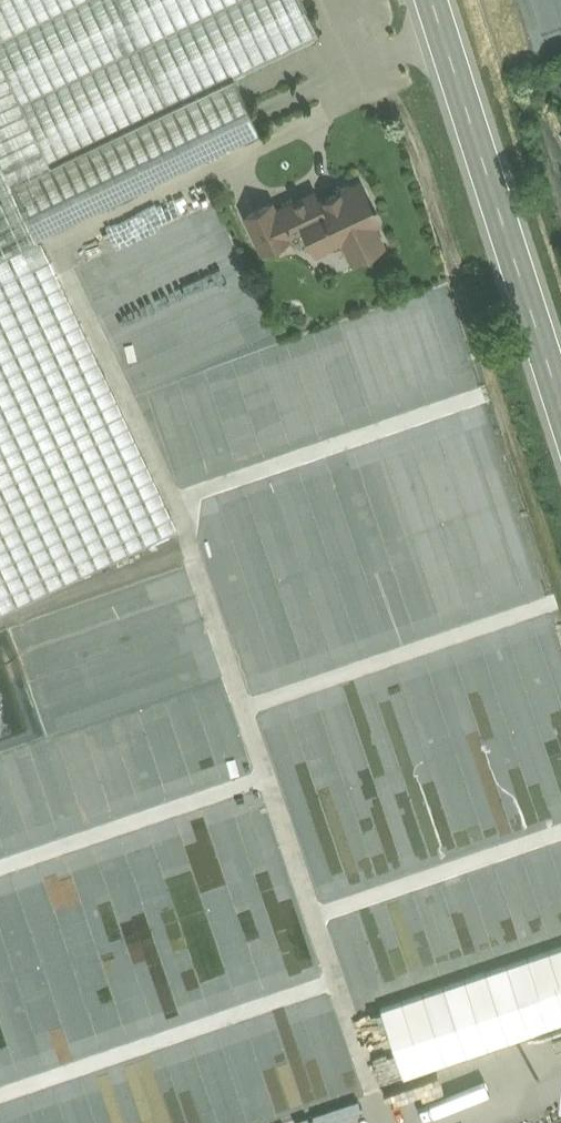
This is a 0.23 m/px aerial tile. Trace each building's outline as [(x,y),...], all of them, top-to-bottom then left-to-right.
[(37,238),(37,237),(36,235),(259,129),(234,75),(318,34),(302,0),(0,0),(0,256),(37,238)] [(339,191),(318,201),(314,192),(274,210),(285,233),(303,224),(306,230),(304,237),(307,243),(313,246),(315,249),(342,237),(352,257),(381,244),(371,223),(376,221),(366,200),(368,194),(365,188),(359,186),(357,182),(353,184),(347,182),(342,185),(339,191)] [(270,202),(246,214),(262,249),(287,237),(274,210),(270,202)] [(0,256),(0,610),(176,526),(39,237),(37,237),(37,238),(0,256)] [(373,998),(394,1074),(540,1033),(551,1069),(560,1066),(560,945),(373,998)] [(230,1054),(197,1055),(198,1072),(230,1071),(230,1054)] [(124,1068),(79,1077),(87,1114),(100,1112),(98,1101),(114,1098),(117,1113),(126,1111),(124,1101),(130,1100),(124,1068)]
